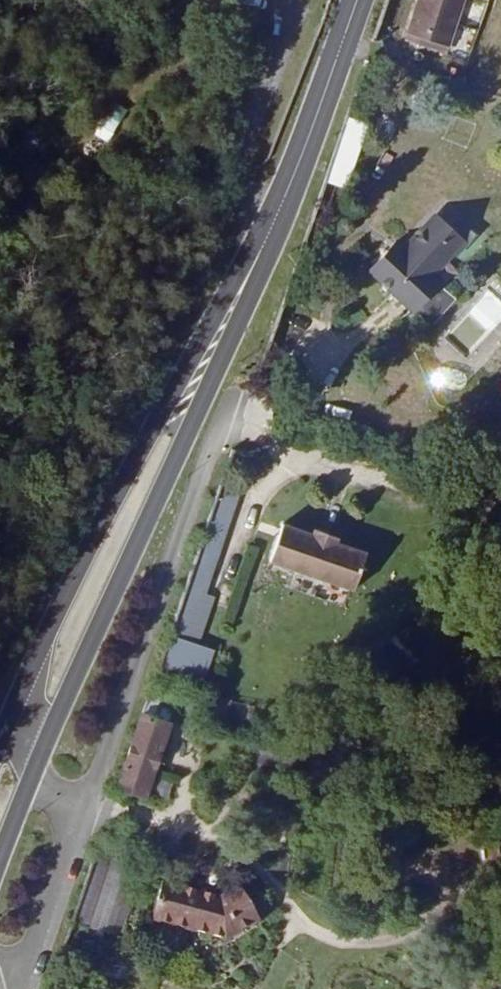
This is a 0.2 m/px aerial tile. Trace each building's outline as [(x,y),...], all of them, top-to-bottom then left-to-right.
[(405,41),(446,55),(464,0),(418,0),(405,41)] [(106,114),(95,134),(108,141),(119,120),(106,114)] [(387,252),(369,271),(414,312),(440,284),(431,276),(452,253),(455,256),(474,234),(459,219),(450,229),(435,216),(403,251),(395,259),(387,252)] [(387,252),(395,259),(403,251),(395,243),(387,252)] [(414,312),(431,327),(457,300),(440,284),(414,312)] [(440,385),(453,390),(458,389),(464,387),(467,382),(466,377),(464,374),(459,371),(446,368),(442,367),(437,370),(435,373),(433,380),(436,383),(440,385)] [(214,598),(202,594),(238,489),(221,484),(170,636),(198,646),(214,598)] [(313,535),(283,524),(270,562),(353,591),(366,553),(337,543),(338,539),(314,530),(313,535)] [(170,636),(156,675),(201,689),(214,651),(198,646),(170,636)] [(149,696),(143,714),(169,722),(174,704),(149,696)] [(152,776),(171,723),(169,722),(143,714),(117,789),(145,798),(147,791),(168,798),(173,784),(152,776)] [(95,853),(72,924),(120,937),(144,867),(95,853)] [(221,899),(163,883),(153,919),(226,940),(259,921),(240,887),(221,899)] [(88,958),(87,977),(151,980),(151,959),(88,958)]
